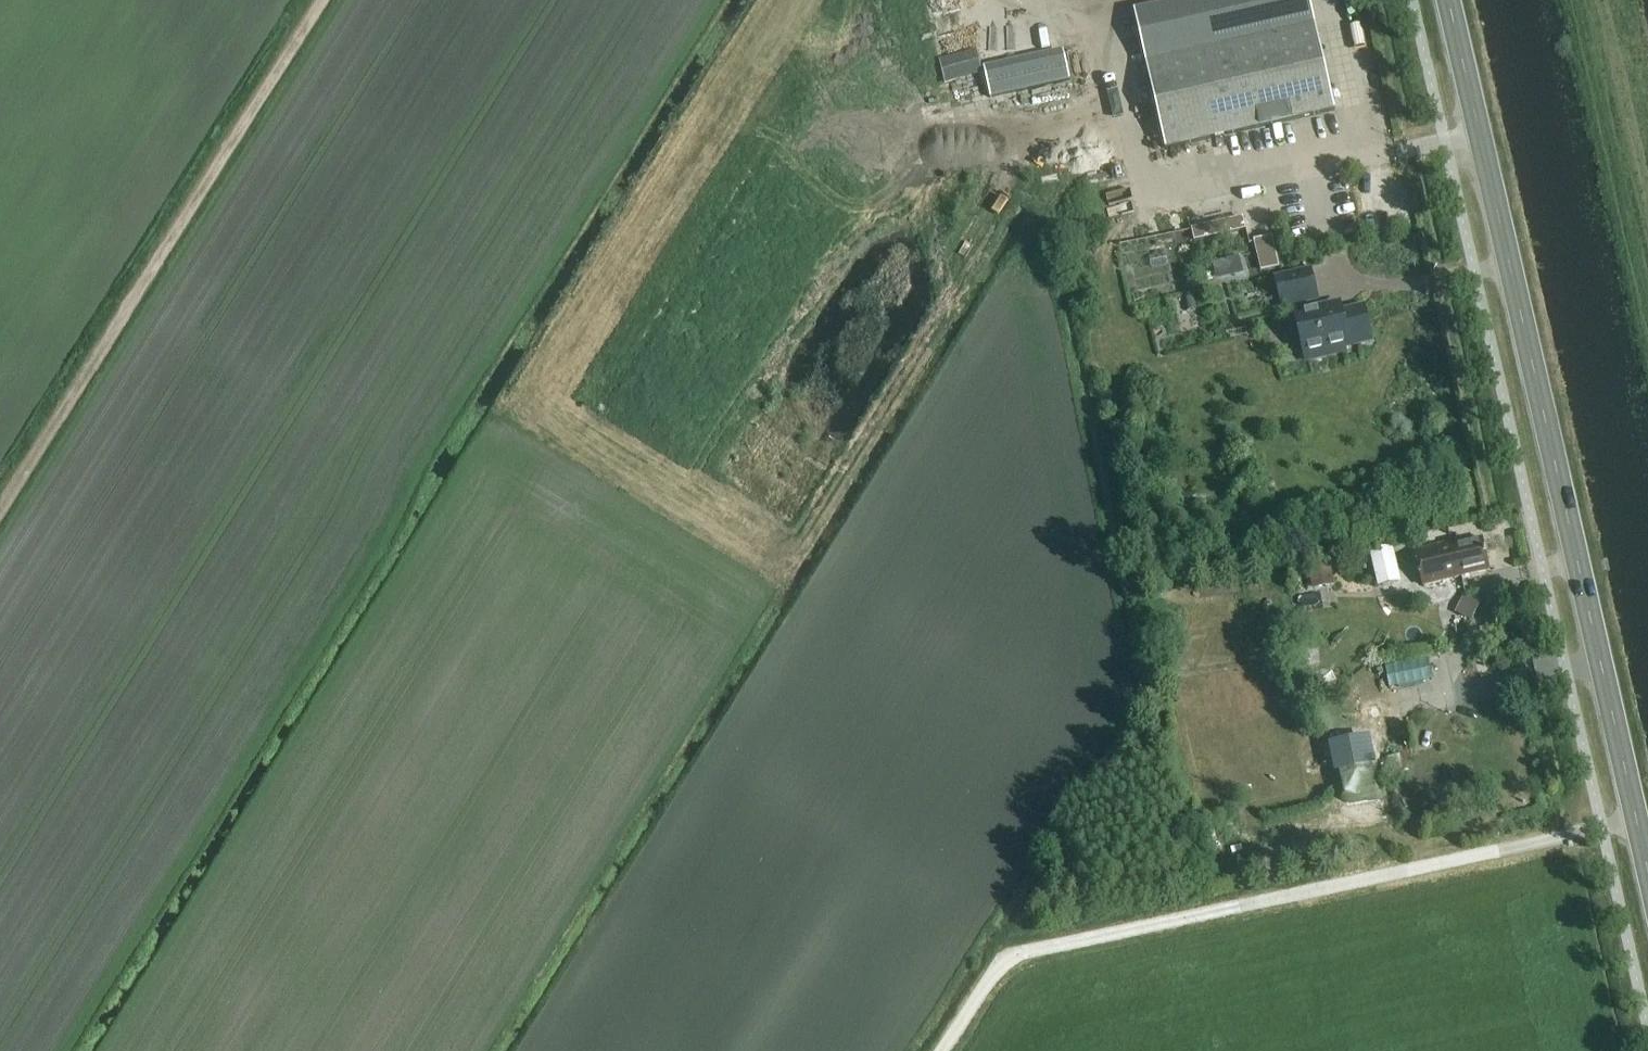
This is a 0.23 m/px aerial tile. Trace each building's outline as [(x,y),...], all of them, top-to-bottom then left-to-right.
[(1309,0),(1229,0),(1136,21),(1165,151),(1335,112),(1309,0)] [(939,54),(943,80),(980,74),(975,48),(939,54)] [(1182,217),(1157,223),(1162,244),(1186,238),(1182,217)] [(1282,313),(1319,304),(1312,272),(1274,280),(1282,313)] [(1343,313),(1341,303),(1293,315),(1305,365),(1347,355),(1346,353),(1373,347),(1364,308),(1343,313)] [(1435,550),(1415,555),(1422,588),(1442,584),(1490,572),(1483,540),(1457,546),(1457,545),(1435,550)] [(1401,584),(1393,549),(1370,554),(1378,590),(1401,584)] [(1305,571),(1308,591),(1336,586),(1333,567),(1305,571)] [(1465,598),(1456,615),(1472,623),(1481,606),(1465,598)]
